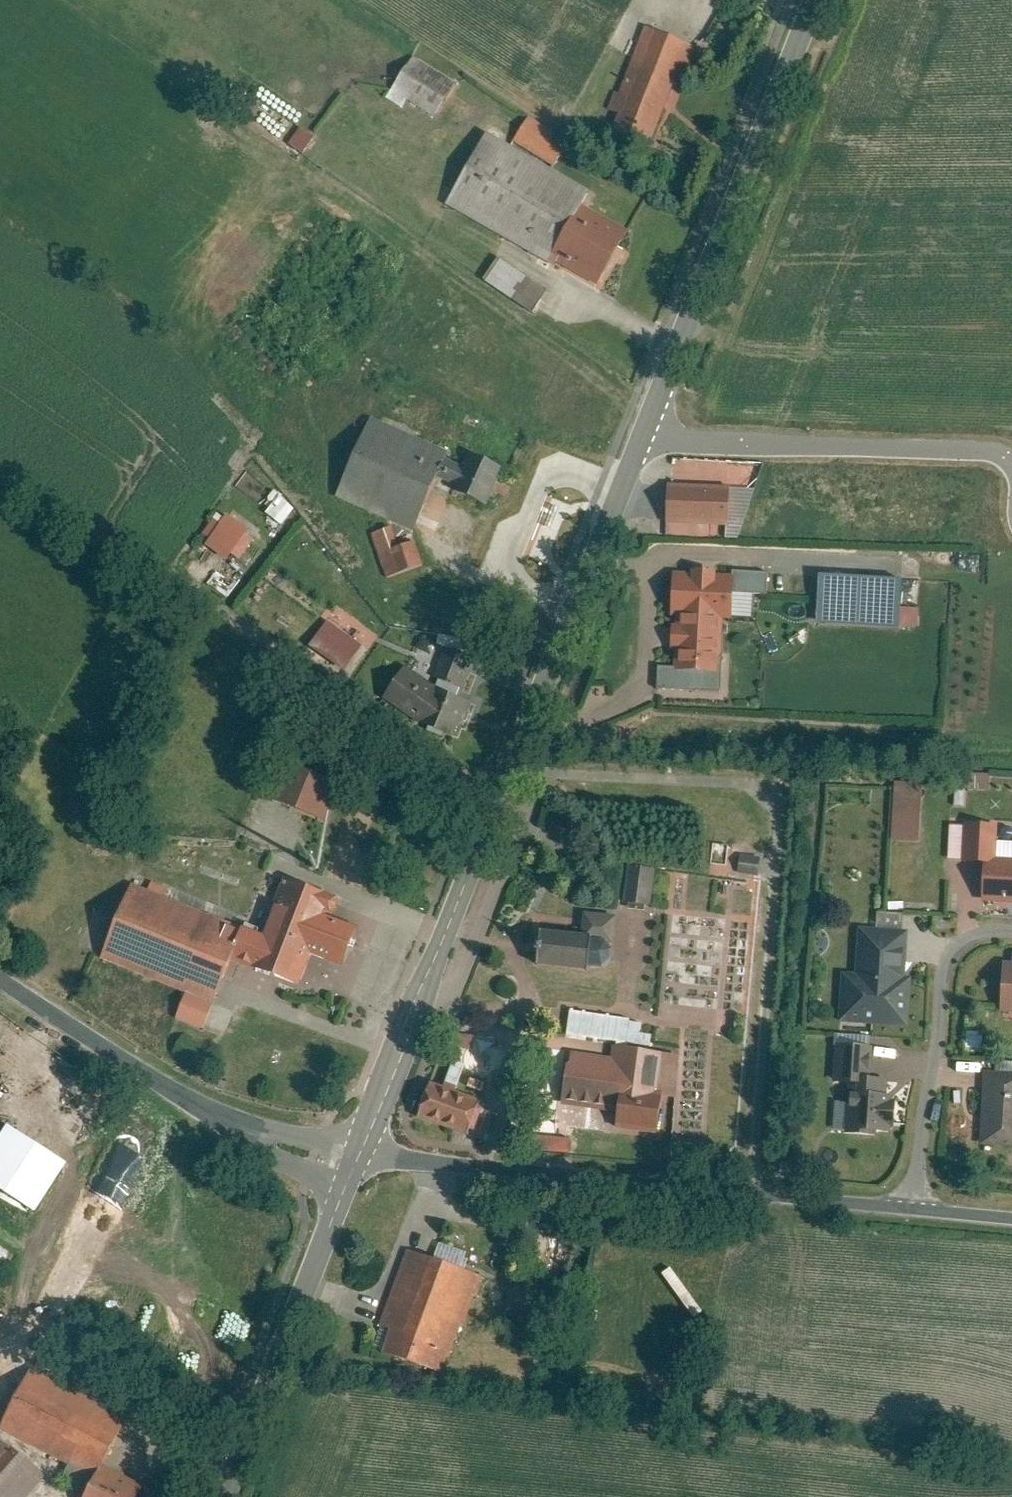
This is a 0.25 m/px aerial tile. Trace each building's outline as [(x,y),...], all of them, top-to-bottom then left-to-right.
[(617,121),(611,135),(651,152),(694,53),(641,30),(605,115),(617,121)] [(404,99),(432,115),(454,79),(409,52),(383,96),(400,106),(404,99)] [(525,116),(509,139),(548,165),(563,142),(525,116)] [(299,152),(310,136),(298,127),(286,143),(299,152)] [(593,195),(486,137),(445,211),(598,295),(631,235),(585,210),(593,195)] [(530,311),(544,287),(491,258),(478,282),(530,311)] [(447,456),(366,422),(332,502),(413,536),(447,456)] [(486,506),(502,469),(470,455),(465,468),(447,460),(438,479),(456,487),(454,492),(486,506)] [(729,491),(665,490),(664,536),(728,537),(729,491)] [(216,513),(196,543),(222,559),(225,553),(237,560),(252,536),(216,513)] [(389,531),(370,536),(383,581),(422,570),(412,538),(393,544),(389,531)] [(734,582),(670,579),(668,624),(675,624),(672,679),(718,681),(721,624),(732,624),(734,582)] [(902,588),(817,582),(814,630),(898,636),(902,588)] [(338,673),(361,647),(326,617),(304,643),(338,673)] [(457,692),(470,658),(448,650),(436,685),(457,692)] [(405,671),(386,703),(447,738),(466,706),(405,671)] [(290,767),(276,801),(325,822),(333,782),(290,767)] [(963,772),(963,788),(988,789),(989,773),(963,772)] [(889,796),(888,840),(916,840),(916,797),(889,796)] [(980,908),(1011,910),(1011,867),(995,866),(996,833),(963,831),(961,869),(982,870),(980,908)] [(754,874),(757,855),(734,851),(731,871),(754,874)] [(650,868),(624,865),(620,903),(647,905),(650,868)] [(262,938),(133,884),(101,959),(185,994),(175,1019),(203,1030),(232,961),(300,986),(311,956),(344,967),(358,928),(333,919),(339,899),(283,879),(262,938)] [(581,943),(540,941),(538,974),(602,977),(611,970),(613,922),(582,921),(581,943)] [(907,936),(857,932),(854,974),(832,972),(828,1031),(908,1036),(912,984),(904,983),(907,936)] [(999,1017),(1011,1018),(1011,967),(1001,967),(999,1017)] [(607,1061),(566,1055),(557,1128),(654,1140),(659,1101),(673,1103),(678,1059),(609,1050),(607,1061)] [(871,1053),(832,1051),(830,1107),(845,1108),(844,1140),(895,1142),(897,1104),(887,1104),(887,1086),(870,1085),(871,1053)] [(980,1076),(977,1151),(1011,1152),(1011,1077),(980,1076)] [(481,1102),(428,1084),(415,1121),(469,1139),(481,1102)] [(97,1271),(110,1244),(101,1244),(101,1230),(128,1171),(107,1162),(72,1239),(84,1245),(42,1246),(97,1271)] [(478,1281),(404,1255),(367,1360),(441,1385),(478,1281)] [(33,1365),(0,1426),(0,1428),(83,1469),(85,1466),(101,1473),(86,1496),(139,1496),(145,1485),(107,1465),(130,1416),(33,1365)] [(0,1440),(0,1496),(28,1496),(48,1474),(0,1440)]
